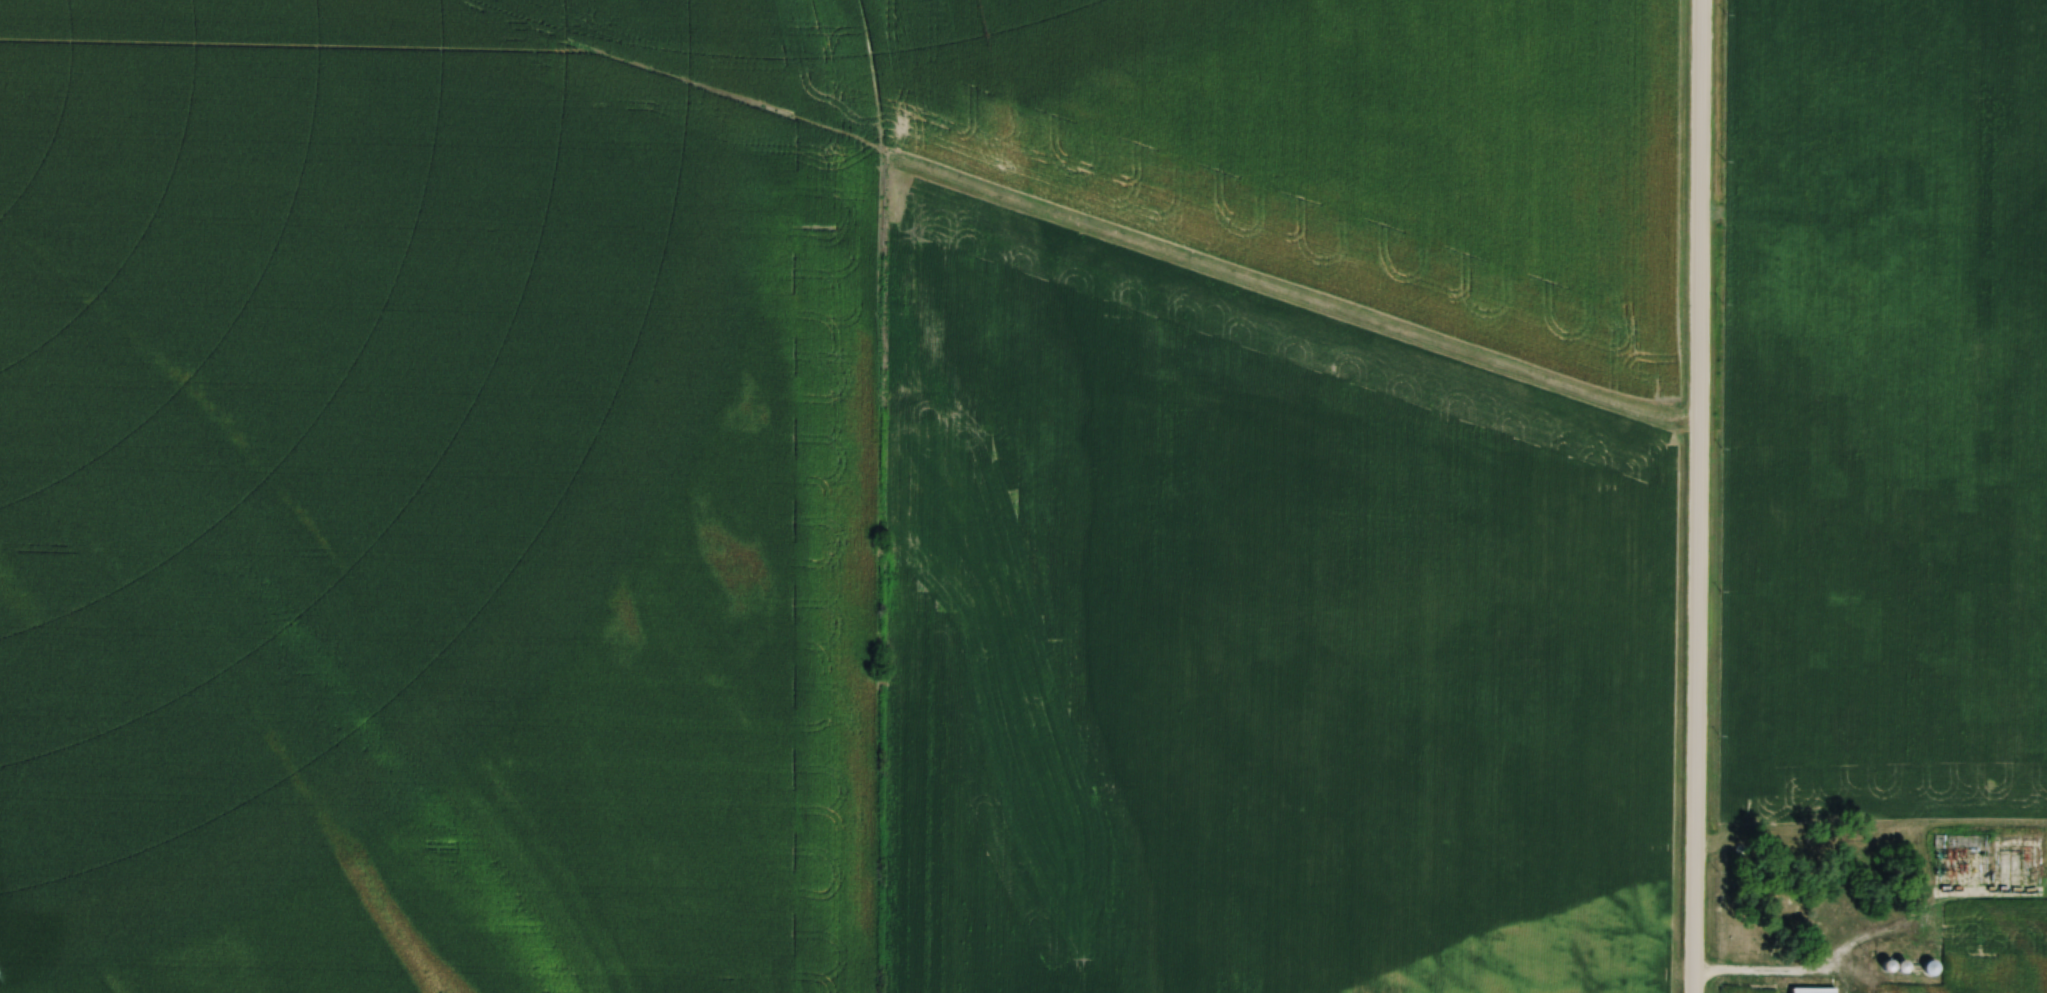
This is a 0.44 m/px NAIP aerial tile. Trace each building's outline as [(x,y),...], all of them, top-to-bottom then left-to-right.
[(1985,846),(1985,830),(1930,830),(1930,845),(1985,846)] [(1932,957),(1921,957),(1921,969),(1932,969),(1932,957)] [(1785,982),(1785,992),(1829,992),(1829,982),(1785,982)]
